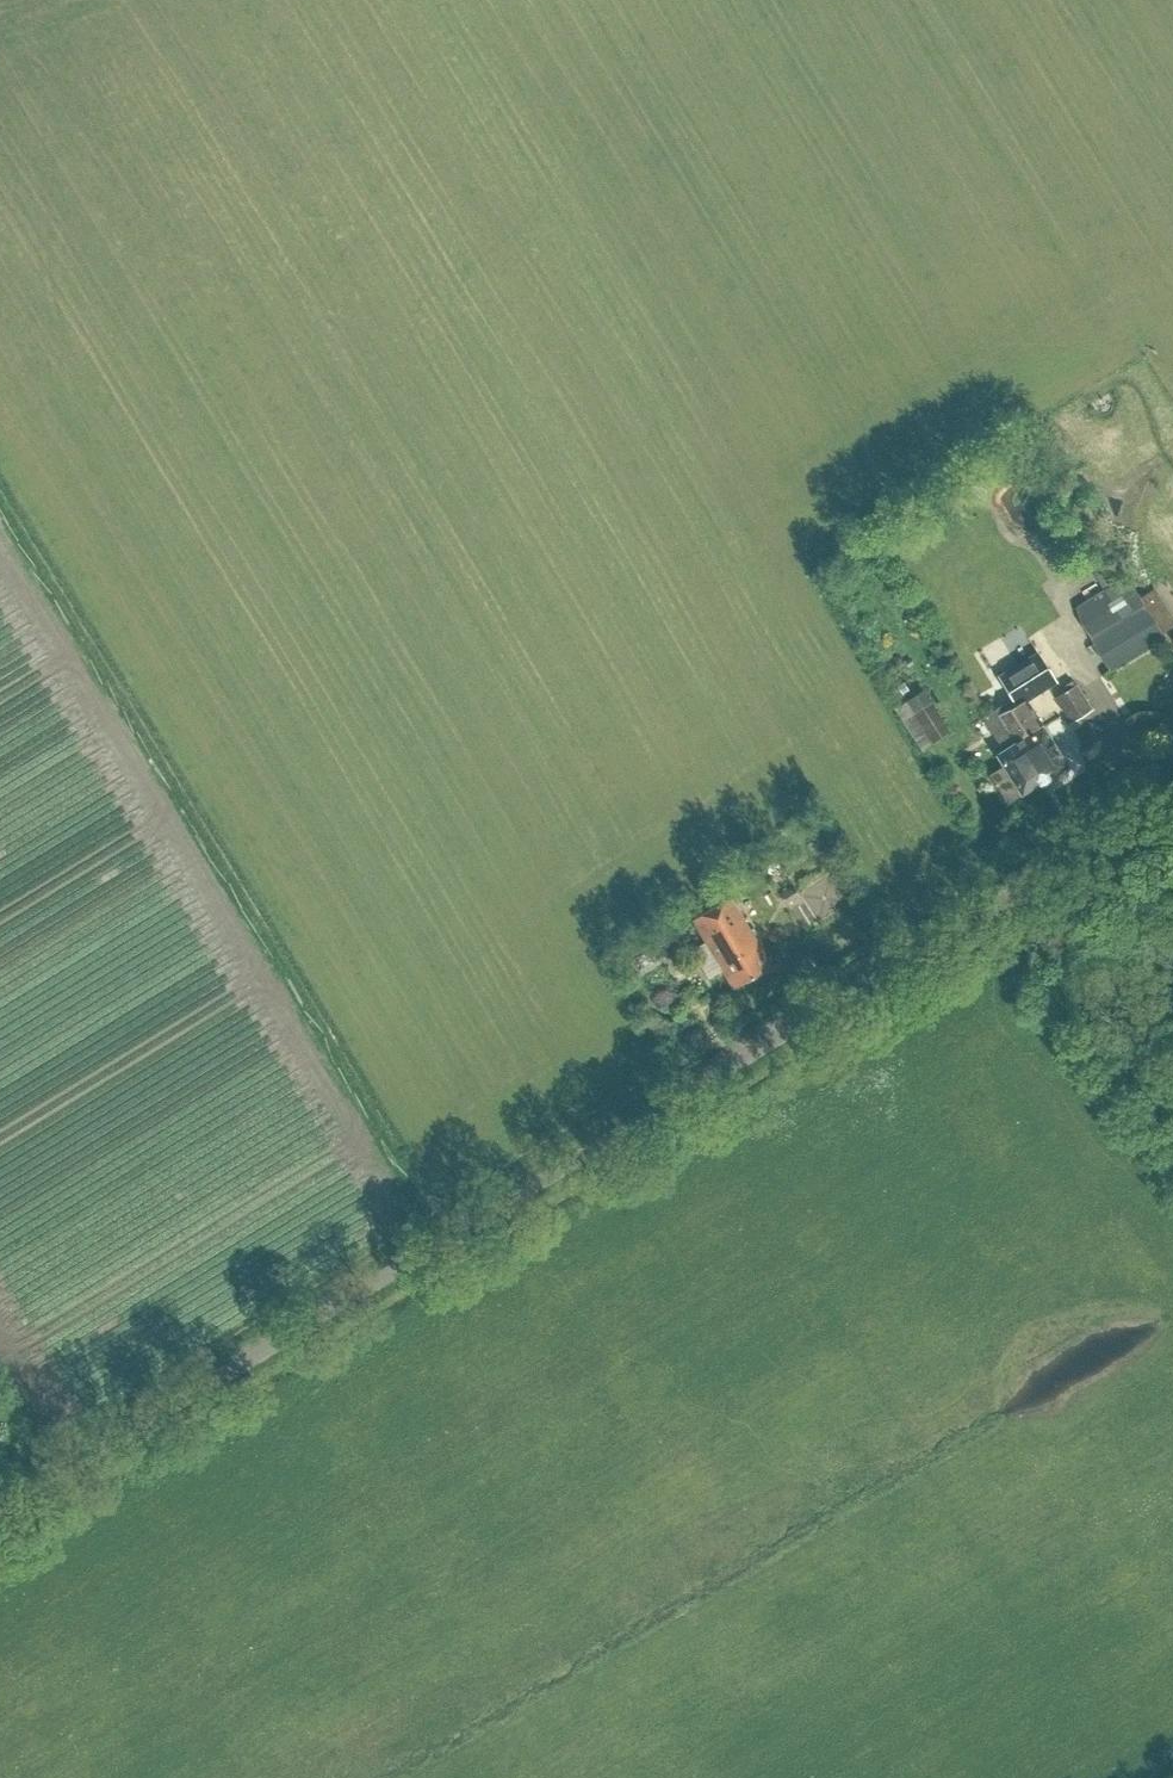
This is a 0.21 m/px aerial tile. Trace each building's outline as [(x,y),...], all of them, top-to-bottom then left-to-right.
[(1070,606),(1107,669),(1160,638),(1123,575),(1070,606)] [(1020,707),(1027,702),(1057,683),(1039,655),(1002,679),(1018,704),(1020,707)] [(1075,682),(1053,696),(1070,723),(1091,708),(1075,682)] [(949,731),(924,690),(906,700),(931,742),(949,731)] [(1018,704),(1012,708),(1026,730),(1020,736),(1028,749),(1023,753),(1042,782),(1068,766),(1027,702),(1020,707),(1018,704)] [(1009,804),(1042,782),(1023,753),(1028,749),(1020,736),(1026,730),(1012,708),(989,722),(1006,748),(997,754),(1006,768),(992,777),(1009,804)] [(793,884),(780,892),(786,903),(799,895),(793,884)] [(739,986),(773,964),(731,899),(697,922),(739,986)]
